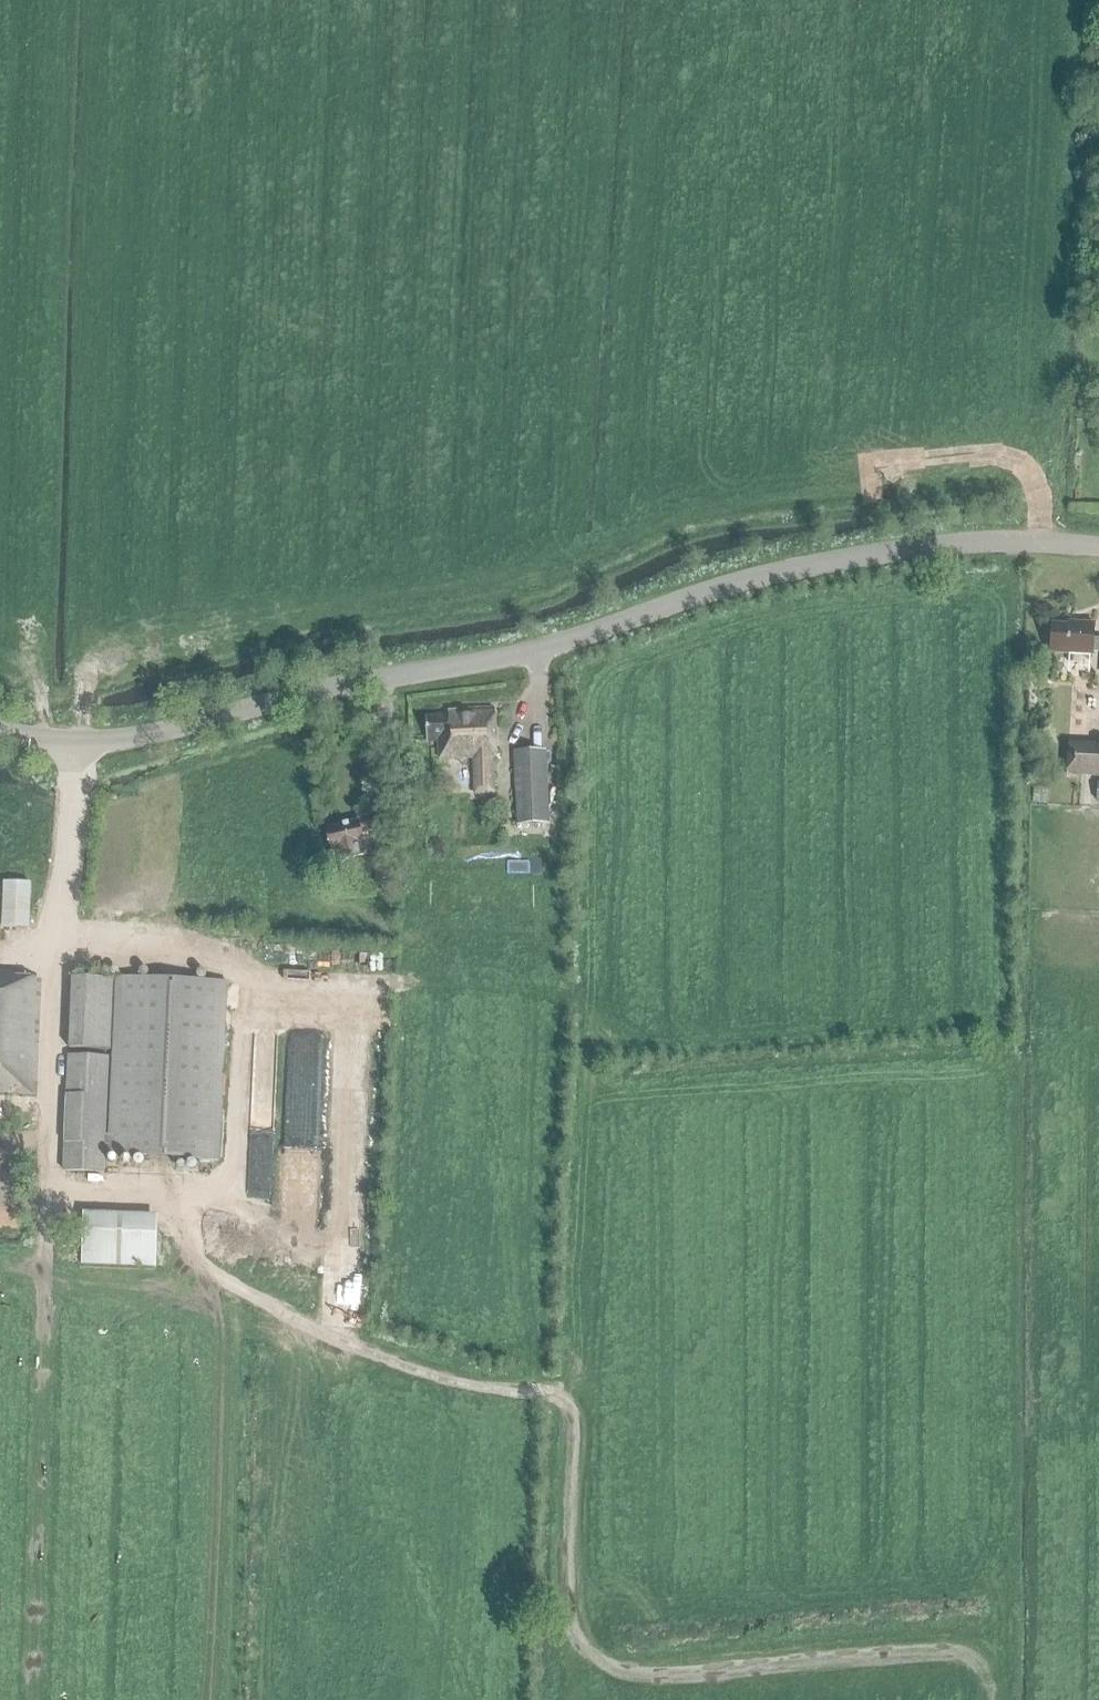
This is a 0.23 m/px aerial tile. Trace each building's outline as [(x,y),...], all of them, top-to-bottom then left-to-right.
[(1096,640),(1097,623),(1068,622),(1067,624),(1051,623),(1050,655),(1093,656),(1093,651),(1098,651),(1098,640),(1096,640)] [(449,709),(449,716),(425,717),(426,740),(438,739),(438,757),(472,755),(474,792),(496,791),(494,754),(498,754),(496,707),(449,709)] [(1098,777),(1098,744),(1069,743),(1067,775),(1098,777)] [(514,751),(516,825),(549,824),(546,750),(514,751)] [(368,857),(363,833),(363,831),(378,828),(374,812),(357,816),(358,821),(325,828),(332,864),(368,857)] [(4,927),(33,928),(34,881),(5,880),(4,927)] [(31,1094),(34,977),(11,976),(11,970),(0,970),(0,1093),(31,1094)] [(69,1055),(64,1170),(105,1172),(106,1155),(219,1159),(226,982),(117,978),(110,1136),(106,1135),(109,1057),(69,1055)] [(160,1266),(161,1213),(85,1211),(84,1264),(160,1266)]
